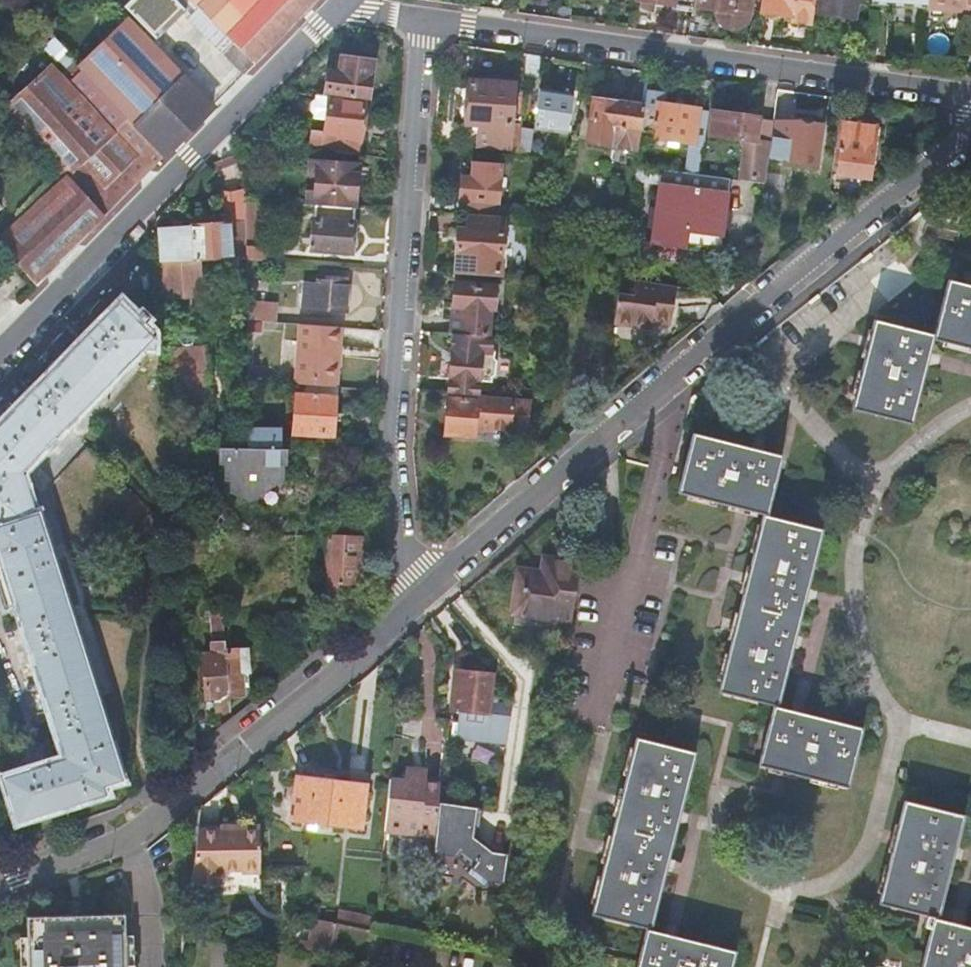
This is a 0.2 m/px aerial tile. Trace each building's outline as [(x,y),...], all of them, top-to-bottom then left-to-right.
[(168,156),(214,108),(109,0),(106,0),(50,35),(54,39),(84,70),(129,116),(168,156)] [(126,6),(157,38),(184,11),(194,20),(201,21),(206,14),(218,26),(213,32),(212,38),(226,52),(223,55),(245,75),(318,0),(132,0),(126,6)] [(673,4),(672,10),(692,13),(694,0),(642,0),(673,4)] [(754,0),(700,0),(699,7),(714,9),(715,18),(719,25),(724,30),(732,32),(739,32),(746,28),(750,22),(752,14),(753,8),(754,0)] [(815,0),(764,0),(763,12),(790,15),(795,21),(812,24),(815,0)] [(820,14),(854,18),(857,0),(822,0),(820,14)] [(872,5),(926,9),(926,0),(872,0),(872,5)] [(926,9),(926,10),(970,13),(970,0),(926,0),(926,9)] [(521,12),(530,13),(531,4),(522,3),(521,12)] [(201,21),(194,20),(197,23),(209,35),(212,38),(213,32),(218,26),(206,14),(201,21)] [(84,70),(54,39),(45,48),(75,79),(84,70)] [(330,73),(327,89),(369,95),(373,62),(343,57),(341,74),(330,73)] [(168,156),(129,116),(114,131),(69,84),(51,66),(4,109),(66,177),(0,239),(0,243),(39,285),(168,156)] [(114,131),(129,116),(84,70),(75,79),(69,84),(114,131)] [(725,83),(714,81),(712,95),(723,96),(725,83)] [(515,86),(470,83),(467,123),(480,124),(479,147),(510,149),(515,86)] [(541,89),(535,130),(569,136),(575,93),(541,89)] [(668,94),(648,91),(646,101),(642,129),(657,131),(656,137),(695,142),(695,140),(706,142),(710,111),(666,105),(668,94)] [(642,129),(646,101),(615,97),(614,103),(595,100),(592,122),(613,125),(611,144),(640,148),(642,129)] [(329,98),(325,132),(363,138),(366,103),(329,98)] [(754,144),(771,146),(774,120),(713,111),(710,134),(754,141),(754,144)] [(792,124),(776,121),(771,159),(816,164),(821,127),(792,122),(792,124)] [(853,125),(839,123),(836,148),(841,149),(838,175),(868,179),(876,128),(862,126),(861,122),(855,121),(853,125)] [(307,206),(317,206),(323,207),(354,209),(357,166),(311,162),(310,175),(317,175),(316,193),(308,192),(307,206)] [(461,214),(498,217),(501,167),(470,164),(469,179),(464,179),(461,214)] [(702,174),(662,169),(660,184),(729,193),(731,178),(702,174)] [(729,193),(660,184),(659,184),(656,208),(652,236),(652,241),(685,246),(722,245),(723,240),(725,218),(729,193)] [(257,202),(246,201),(247,246),(257,247),(257,202)] [(565,205),(563,222),(573,223),(576,206),(565,205)] [(323,207),(317,206),(314,250),(352,252),(355,209),(354,209),(323,207)] [(647,235),(652,236),(656,208),(651,206),(647,235)] [(458,271),(501,275),(504,220),(470,217),(469,230),(459,229),(457,253),(459,253),(458,271)] [(930,217),(926,233),(957,241),(961,225),(930,217)] [(731,220),(725,218),(723,240),(728,241),(731,220)] [(209,225),(158,228),(161,262),(208,259),(217,258),(232,257),(230,224),(216,225),(209,225)] [(257,247),(247,246),(248,261),(273,263),(274,249),(257,247)] [(677,285),(621,277),(614,324),(653,329),(654,322),(673,324),(675,303),(670,303),(671,297),(676,297),(677,285)] [(874,320),(851,410),(911,426),(933,340),(970,350),(970,286),(947,280),(933,335),(874,320)] [(343,283),(328,282),(323,281),(323,286),(308,285),(307,308),(349,311),(352,284),(343,283)] [(455,334),(487,336),(489,308),(494,308),(495,288),(457,285),(455,334)] [(172,376),(210,373),(205,298),(167,301),(172,376)] [(36,514),(30,516),(18,479),(23,474),(156,338),(152,335),(155,333),(144,323),(148,319),(143,314),(139,318),(123,302),(0,428),(0,586),(8,610),(19,606),(67,759),(4,779),(18,824),(108,796),(106,788),(125,782),(39,513),(36,514)] [(280,305),(248,303),(249,321),(278,323),(280,305)] [(298,380),(297,385),(298,385),(339,387),(341,347),(343,328),(301,325),(298,380)] [(451,379),(449,394),(479,396),(483,353),(492,354),(494,336),(487,336),(455,334),(452,362),(449,367),(449,374),(451,379)] [(249,361),(249,381),(274,383),(275,363),(249,361)] [(172,376),(173,401),(211,399),(210,373),(172,376)] [(339,387),(298,385),(296,434),(337,436),(339,387)] [(449,398),(446,436),(477,437),(477,434),(483,435),(488,431),(489,429),(528,433),(533,400),(479,396),(479,400),(449,398)] [(173,401),(177,449),(188,449),(213,448),(211,399),(173,401)] [(284,427),(249,427),(250,447),(282,448),(283,448),(284,448),(284,427)] [(693,436),(683,477),(721,485),(754,492),(773,497),(783,459),(693,436)] [(250,447),(221,448),(221,464),(226,464),(226,479),(231,480),(231,492),(249,498),(250,498),(251,498),(253,498),(254,497),(255,497),(286,479),(286,465),(289,465),(289,448),(284,448),(283,448),(282,448),(250,447)] [(175,449),(175,460),(189,460),(188,449),(177,449),(175,449)] [(30,516),(36,514),(23,474),(18,479),(30,516)] [(721,485),(683,477),(678,495),(764,517),(719,694),(774,707),(759,767),(850,789),(865,729),(779,708),(824,531),(768,517),(773,497),(754,492),(721,485)] [(328,537),(327,560),(325,602),(339,603),(356,587),(357,584),(361,584),(363,539),(328,537)] [(559,621),(571,563),(545,559),(543,574),(520,571),(514,615),(559,621)] [(582,564),(571,563),(559,621),(573,623),(582,564)] [(203,655),(207,699),(215,698),(216,711),(230,710),(229,696),(244,695),(243,673),(250,673),(248,649),(227,651),(223,610),(212,611),(215,644),(211,644),(212,654),(203,655)] [(495,675),(456,671),(451,711),(491,715),(495,675)] [(697,754),(637,739),(592,916),(647,930),(637,966),(733,966),(737,952),(652,931),(697,754)] [(407,834),(435,837),(440,787),(426,785),(427,779),(427,774),(406,771),(405,781),(391,780),(386,824),(408,827),(407,834)] [(365,785),(324,780),(324,774),(317,773),(316,779),(297,777),(291,819),(308,822),(307,828),(317,829),(317,823),(360,828),(365,785)] [(440,787),(441,780),(427,779),(426,785),(440,787)] [(964,817),(905,802),(879,904),(928,917),(925,928),(931,929),(921,966),(970,966),(970,928),(938,919),(964,817)] [(222,817),(200,814),(199,822),(222,825),(222,817)] [(199,822),(192,883),(260,892),(260,826),(242,824),(242,827),(222,825),(199,822)] [(339,913),(337,924),(374,932),(375,920),(339,913)] [(124,914),(27,917),(29,966),(126,966),(124,914)] [(300,951),(331,956),(337,924),(315,920),(310,943),(302,942),(300,951)]
